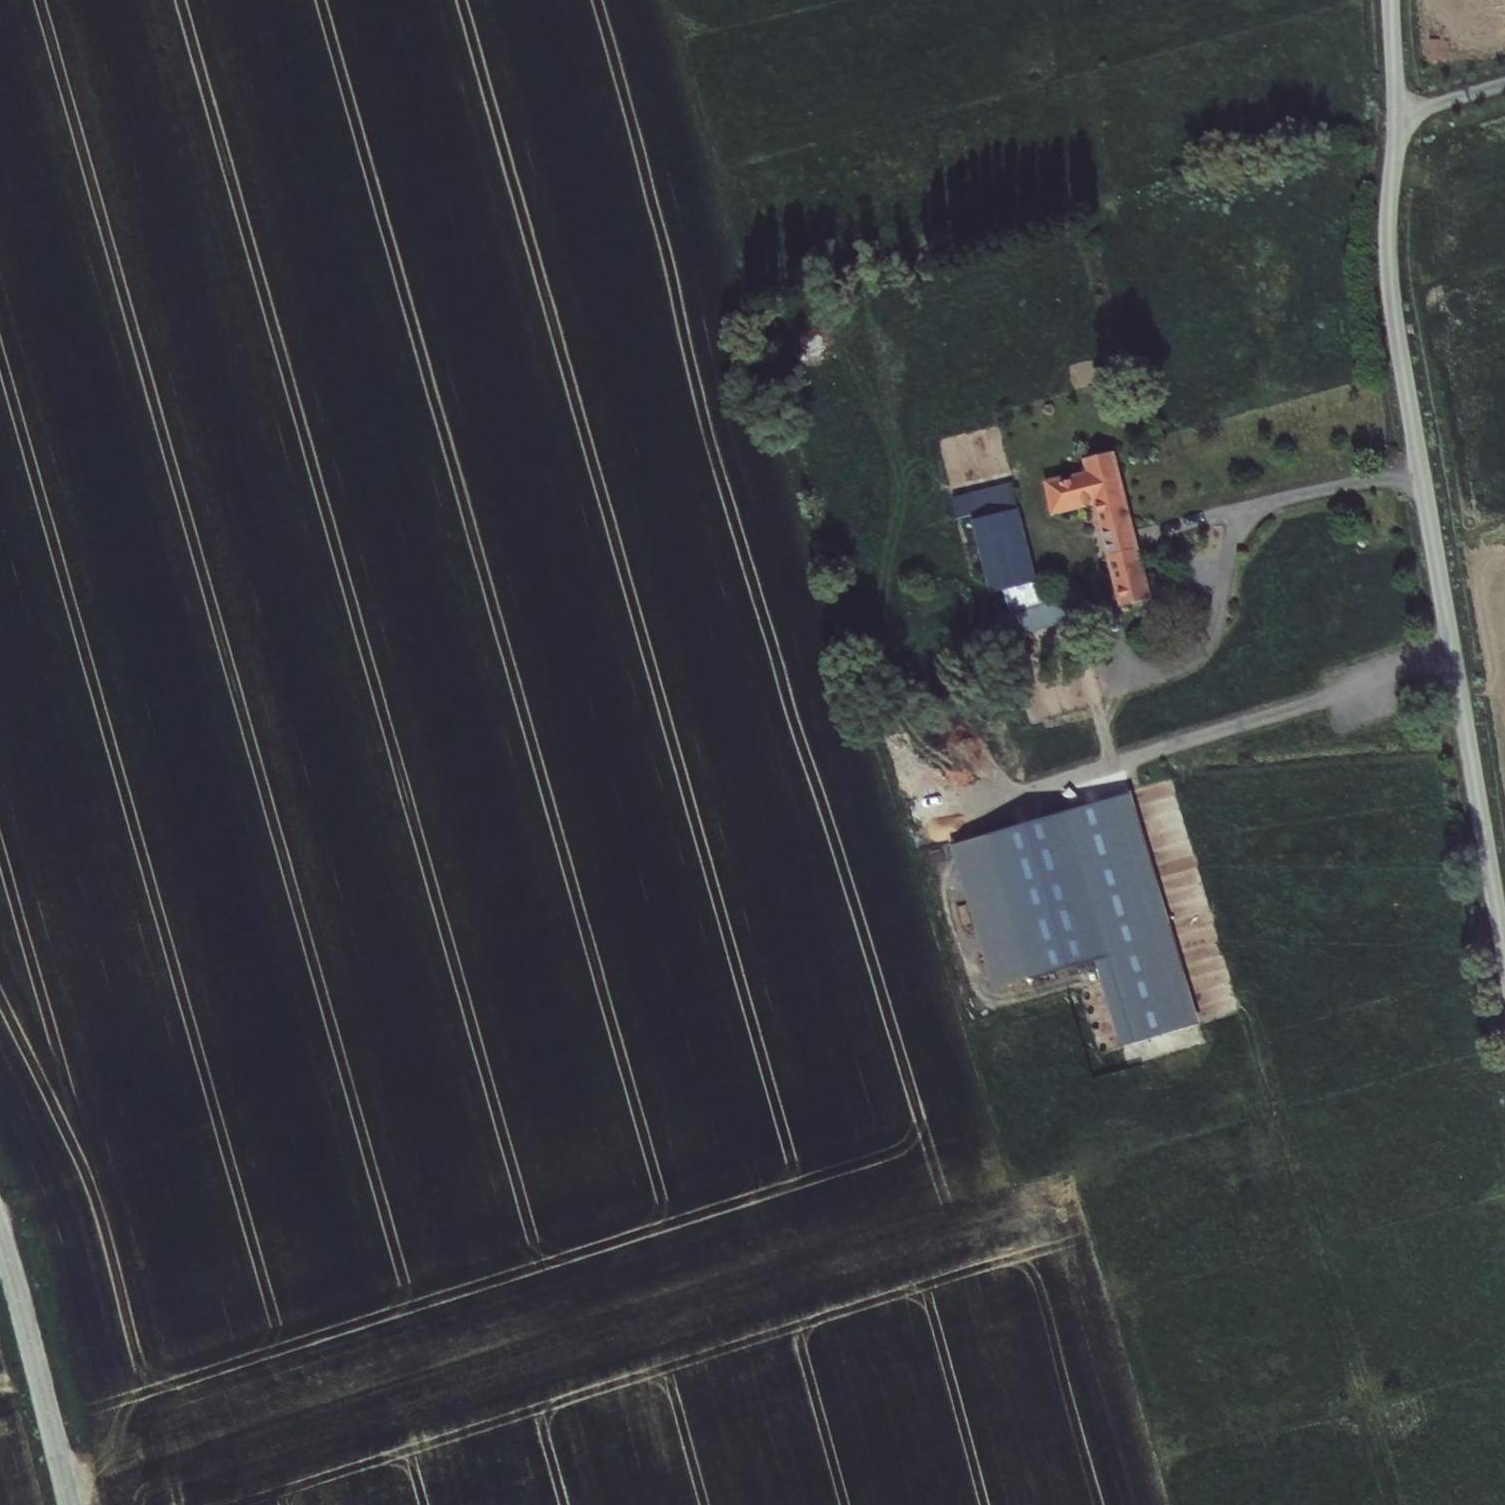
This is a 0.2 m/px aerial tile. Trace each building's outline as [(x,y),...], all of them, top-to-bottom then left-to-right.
[(1051,483),(1033,488),(1040,514),(1057,509),(1055,502),(1082,495),(1086,512),(1093,510),(1118,607),(1152,599),(1114,451),(1082,459),(1086,473),(1051,482),(1051,483)] [(962,491),(991,595),(1005,591),(1010,610),(1008,612),(1016,639),(1097,615),(1087,580),(1049,591),(1023,500),(1021,501),(1014,477),(962,491)] [(1132,796),(950,847),(992,994),(1097,967),(1124,1051),(1201,1024),(1132,796)]
